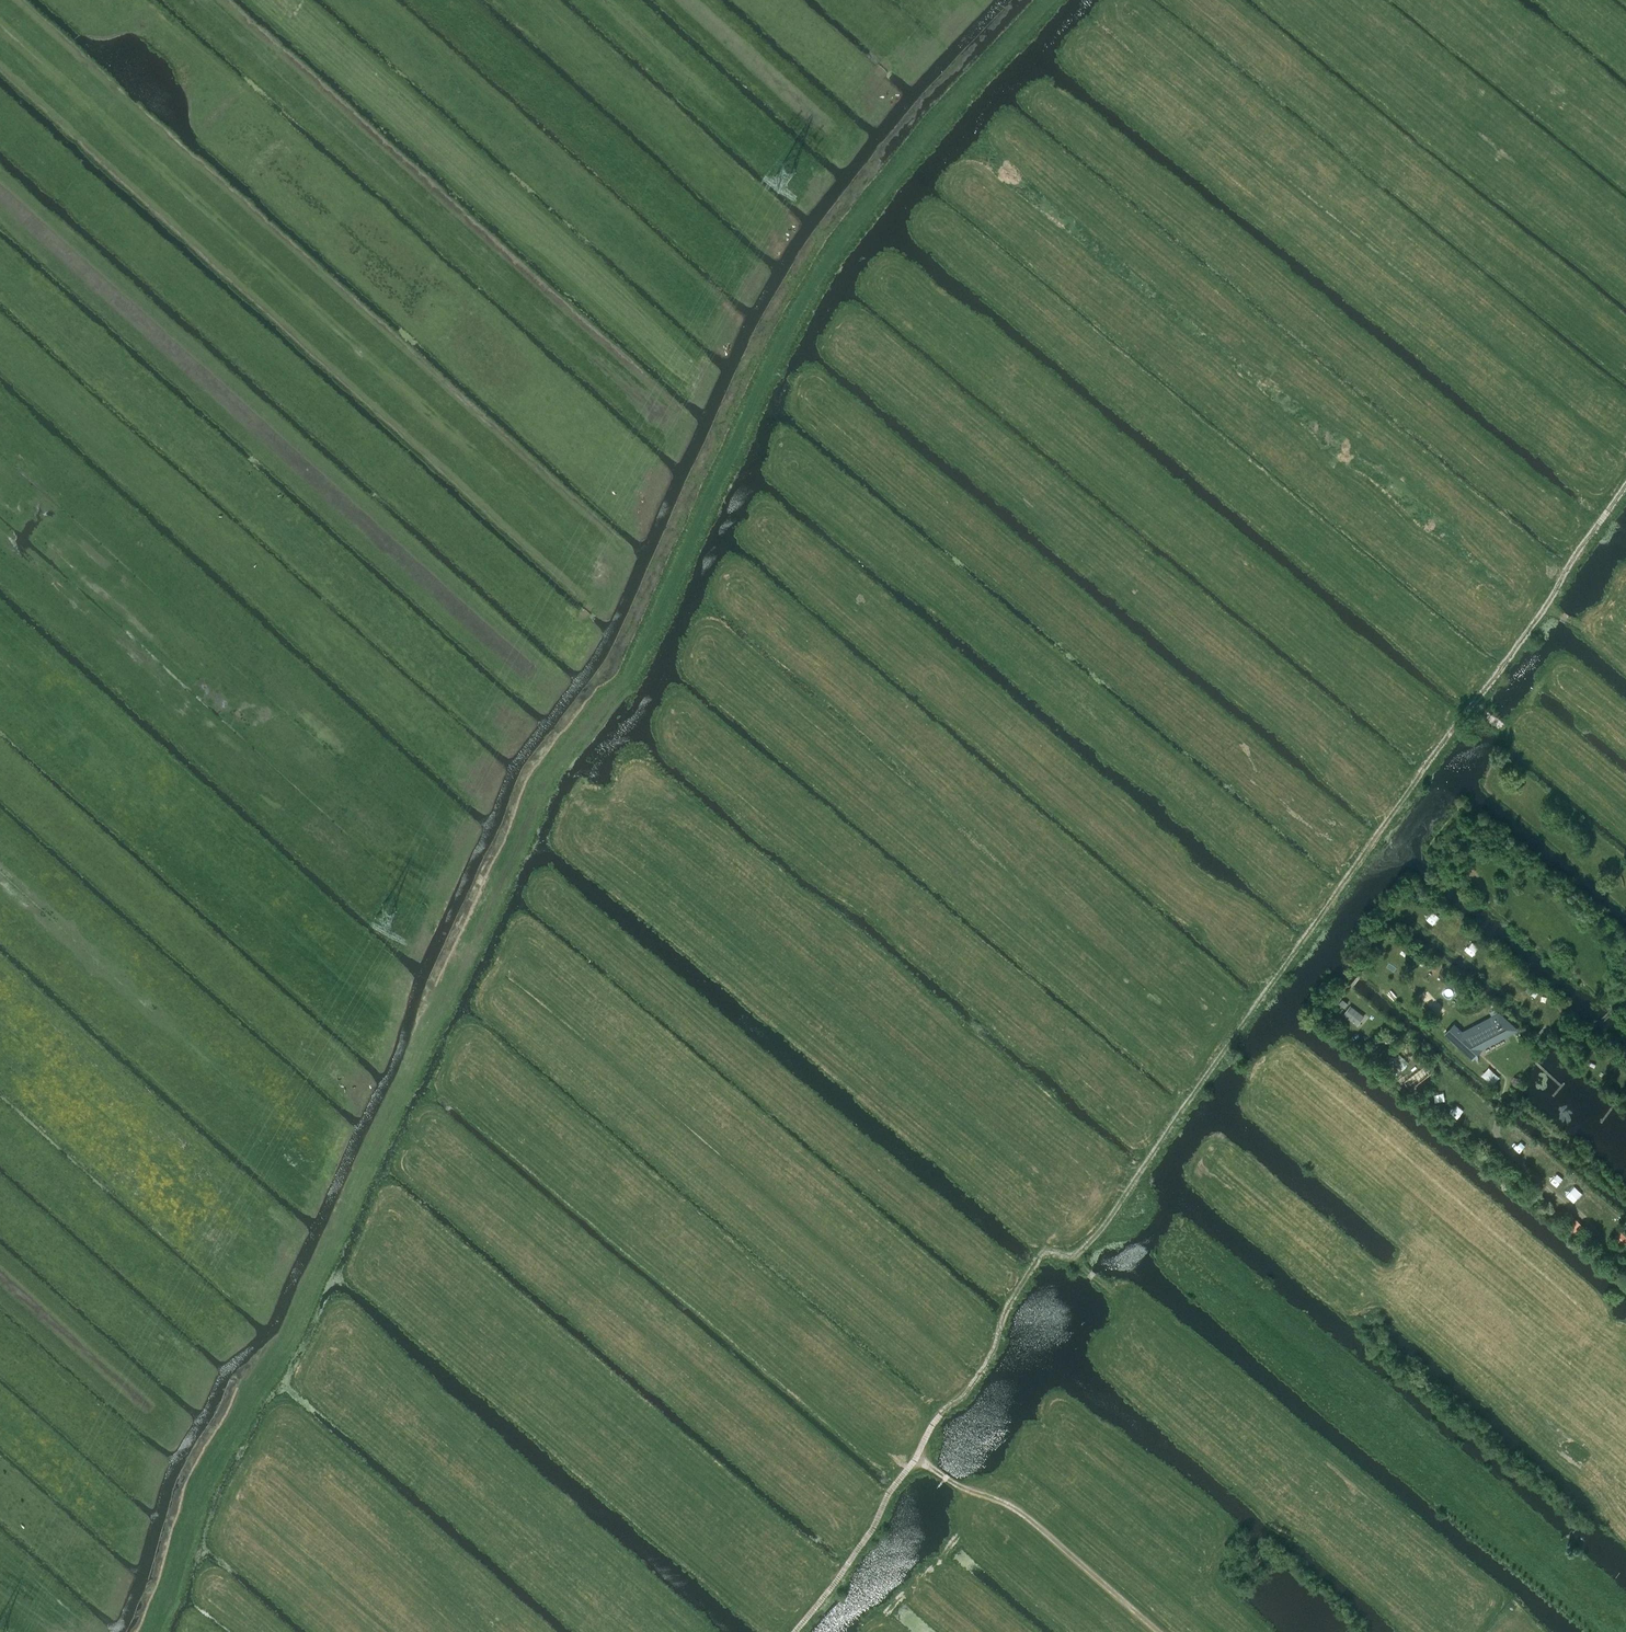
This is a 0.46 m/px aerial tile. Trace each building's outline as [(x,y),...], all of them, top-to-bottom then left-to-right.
[(1448,990),(1445,994),(1450,998),(1453,994),(1455,996),(1458,992),(1449,985),(1446,988),(1448,990)] [(1343,1014),(1357,1025),(1365,1016),(1350,1005),(1343,1014)] [(1453,1022),(1443,1032),(1459,1046),(1472,1060),(1479,1053),(1482,1050),(1518,1031),(1499,1013),(1462,1032),(1453,1022)]
